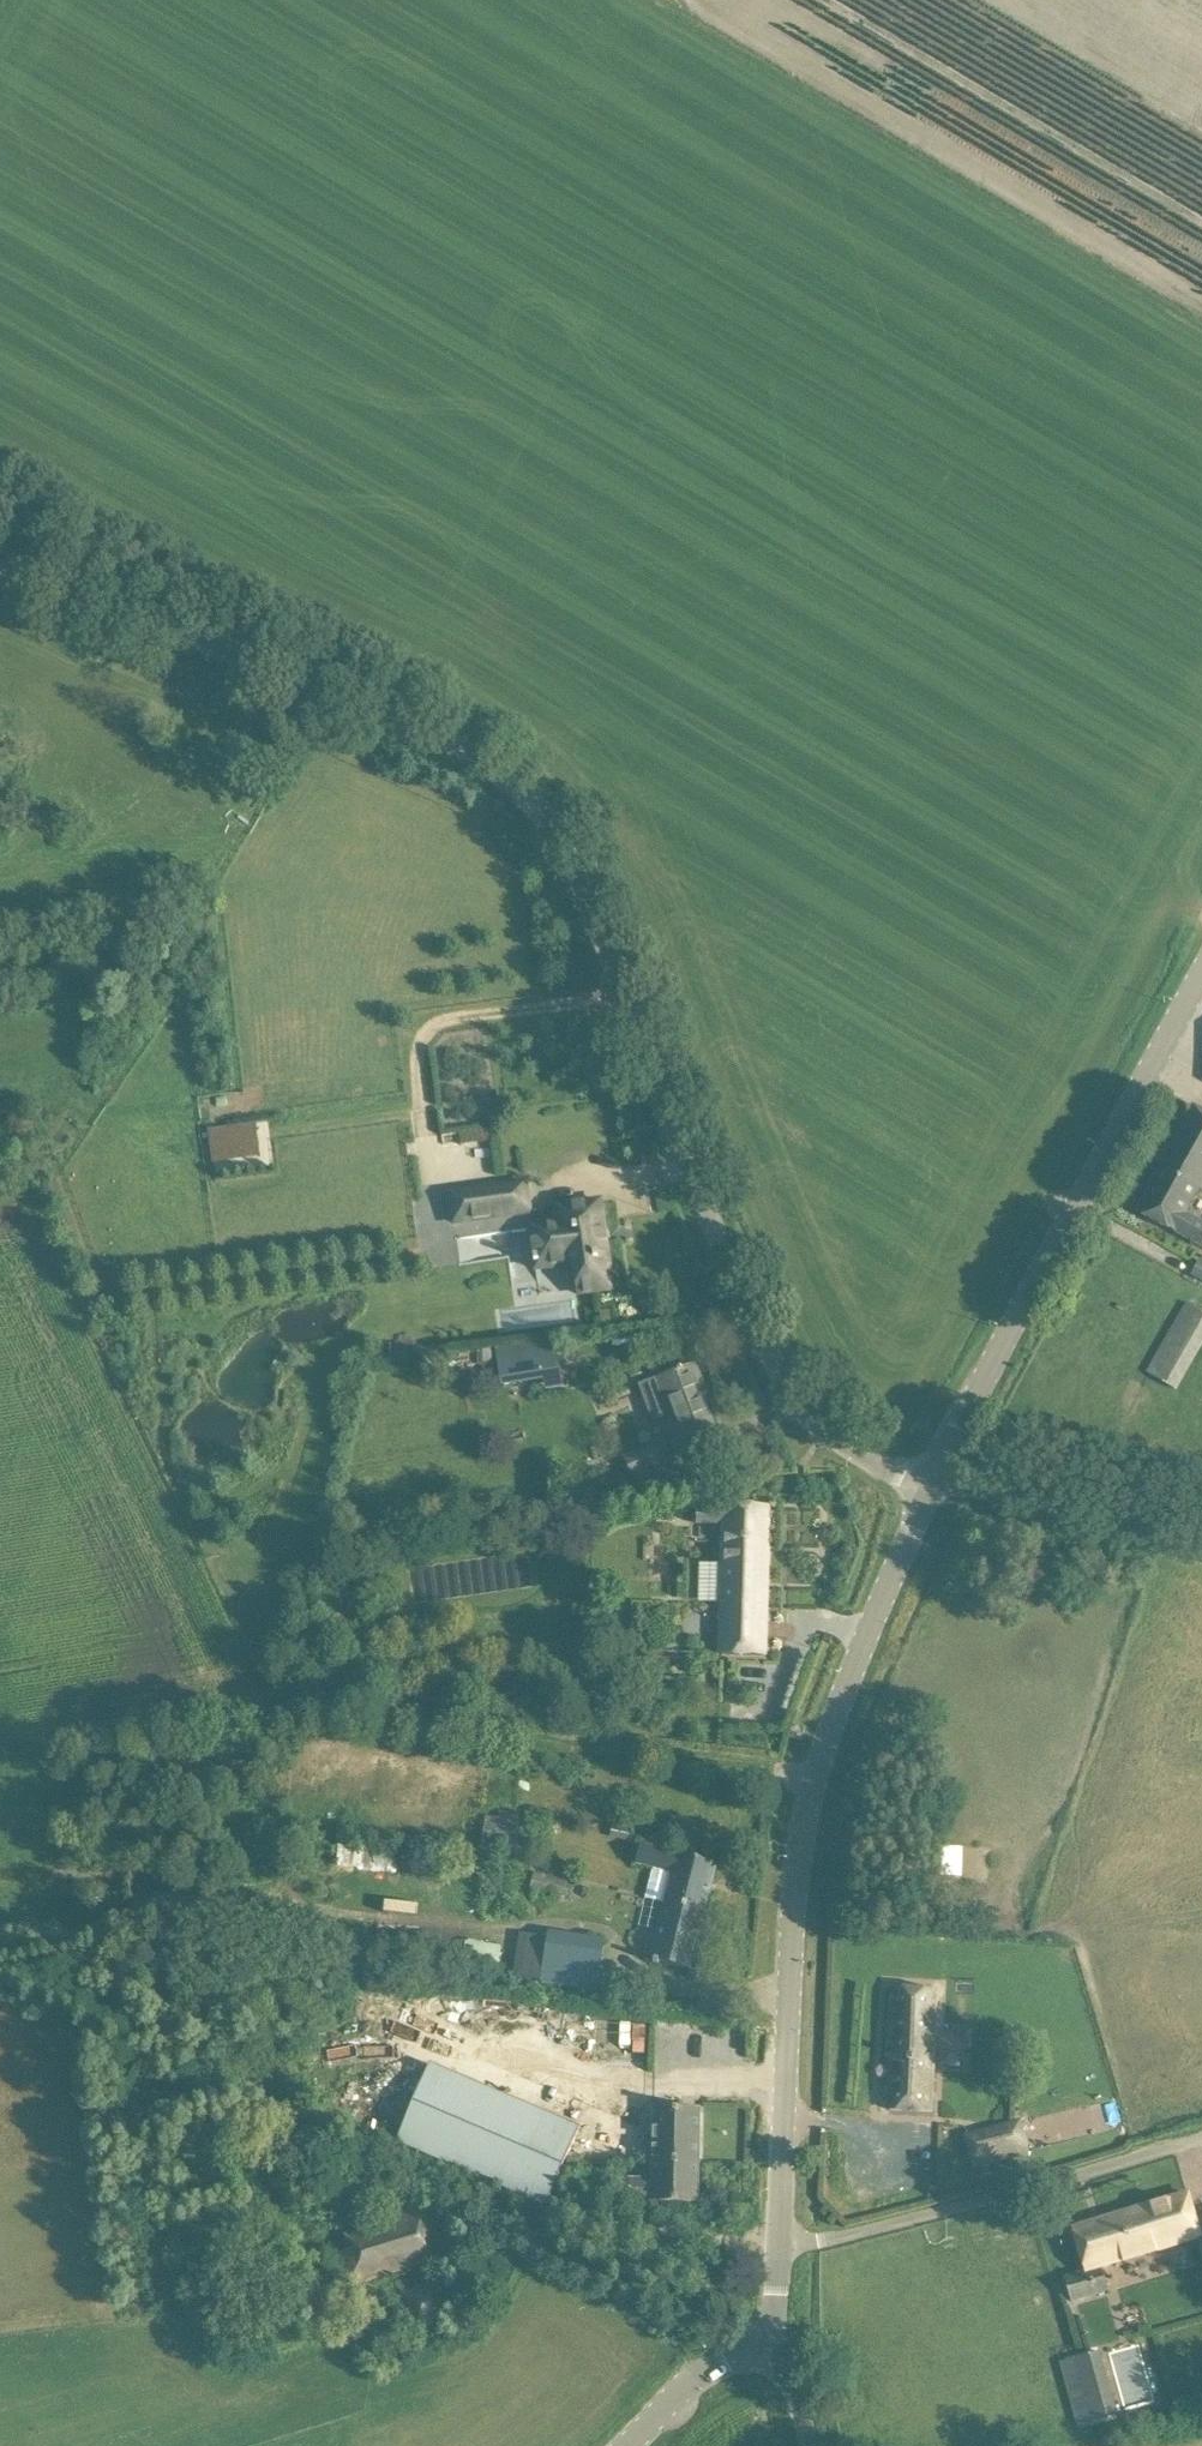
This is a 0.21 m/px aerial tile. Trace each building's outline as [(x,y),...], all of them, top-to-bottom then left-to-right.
[(1146,1194),(1170,1207),(1168,1210),(1184,1219),(1186,1214),(1200,1189),(1201,1190),(1201,1110),(1195,1106),(1146,1194)] [(256,1122),(208,1129),(212,1152),(259,1146),(256,1122)] [(454,1223),(473,1221),(530,1213),(526,1182),(450,1193),(454,1223)] [(1146,1194),(1137,1211),(1201,1247),(1201,1222),(1186,1214),(1184,1219),(1168,1210),(1170,1207),(1146,1194)] [(536,1269),(564,1265),(574,1264),(579,1294),(613,1290),(606,1244),(605,1244),(603,1230),(605,1229),(601,1201),(571,1205),(571,1203),(555,1206),(558,1224),(530,1227),(536,1269)] [(1199,1261),(1192,1274),(1201,1280),(1201,1263),(1199,1261)] [(1190,1303),(1150,1374),(1174,1388),(1201,1340),(1201,1310),(1190,1303)] [(532,1371),(547,1369),(544,1345),(498,1351),(503,1387),(533,1383),(532,1371)] [(681,1440),(715,1427),(699,1386),(703,1385),(695,1365),(683,1369),(682,1368),(678,1370),(678,1371),(641,1385),(656,1424),(673,1418),(681,1440)] [(671,1463),(664,1446),(626,1461),(633,1478),(671,1463)] [(542,1486),(533,1487),(535,1503),(551,1501),(550,1492),(542,1486)] [(764,1661),(769,1507),(699,1505),(699,1517),(723,1518),(719,1661),(764,1661)] [(805,1728),(793,1724),(788,1736),(801,1741),(805,1728)] [(484,1818),(481,1842),(514,1847),(517,1822),(484,1818)] [(665,1902),(706,1912),(718,1864),(643,1845),(639,1863),(673,1871),(665,1902)] [(570,1893),(573,1879),(535,1871),(532,1886),(570,1893)] [(651,1959),(691,1969),(706,1912),(665,1902),(651,1959)] [(514,1934),(508,1982),(595,1993),(602,1942),(544,1934),(544,1937),(514,1934)] [(937,1989),(893,1987),(887,2057),(891,2057),(890,2110),(931,2113),(937,1989)] [(654,2109),(654,2162),(698,2162),(699,2110),(654,2109)] [(539,2111),(505,2190),(548,2209),(582,2129),(539,2111)] [(1020,2122),(965,2136),(973,2166),(1027,2152),(1020,2122)] [(698,2203),(698,2162),(654,2162),(653,2179),(629,2179),(629,2200),(653,2201),(653,2202),(698,2203)] [(1086,2272),(1064,2278),(1072,2303),(1109,2292),(1102,2269),(1201,2239),(1188,2194),(1073,2229),(1086,2272)] [(345,2234),(362,2282),(436,2257),(426,2226),(420,2228),(415,2210),(345,2234)] [(439,2281),(403,2293),(415,2329),(452,2317),(439,2281)] [(1117,2412),(1098,2351),(1071,2359),(1090,2420),(1117,2412)]
